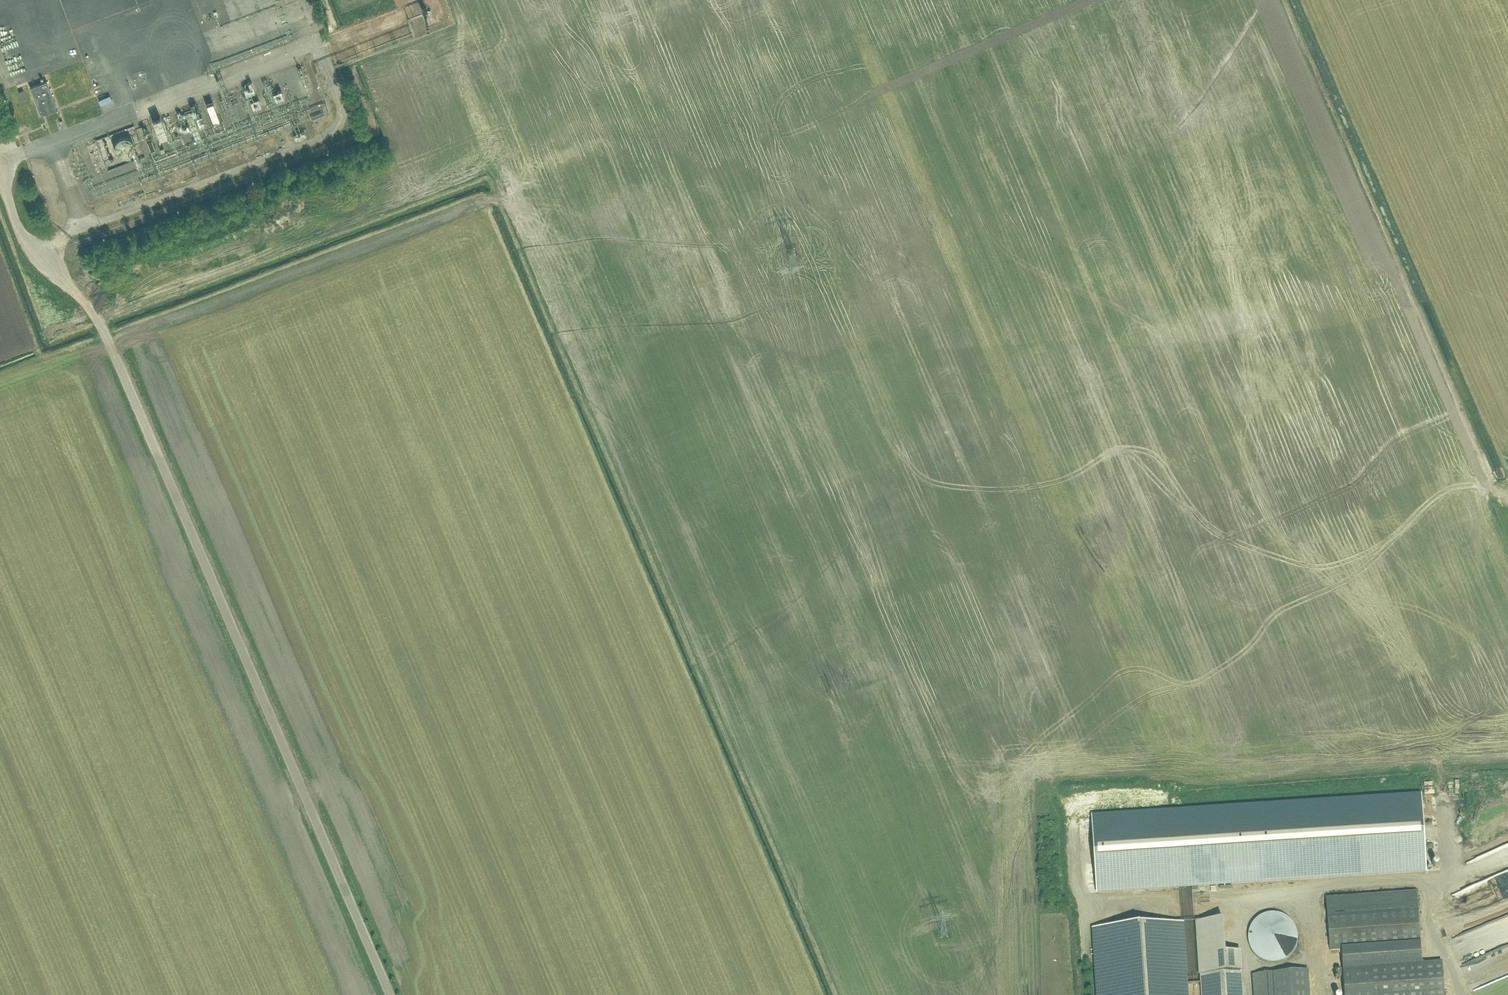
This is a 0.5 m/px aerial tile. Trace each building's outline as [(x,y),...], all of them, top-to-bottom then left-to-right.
[(233,19),(275,5),(273,0),(227,0),(233,19)] [(296,99),(310,94),(302,73),(288,79),(296,99)] [(57,108),(46,81),(30,87),(40,115),(57,108)] [(215,101),(207,104),(215,123),(223,120),(215,101)] [(1423,800),(1096,822),(1101,894),(1428,872),(1423,800)] [(1450,887),(1194,904),(1199,977),(1454,961),(1450,887)] [(1184,924),(1093,930),(1097,994),(1188,994),(1184,924)] [(1465,964),(1477,994),(1507,994),(1507,948),(1465,964)] [(1442,963),(1343,970),(1344,994),(1444,994),(1442,963)] [(1309,972),(1253,975),(1255,994),(1310,994),(1309,972)] [(1201,978),(1202,994),(1243,994),(1242,975),(1201,978)]
